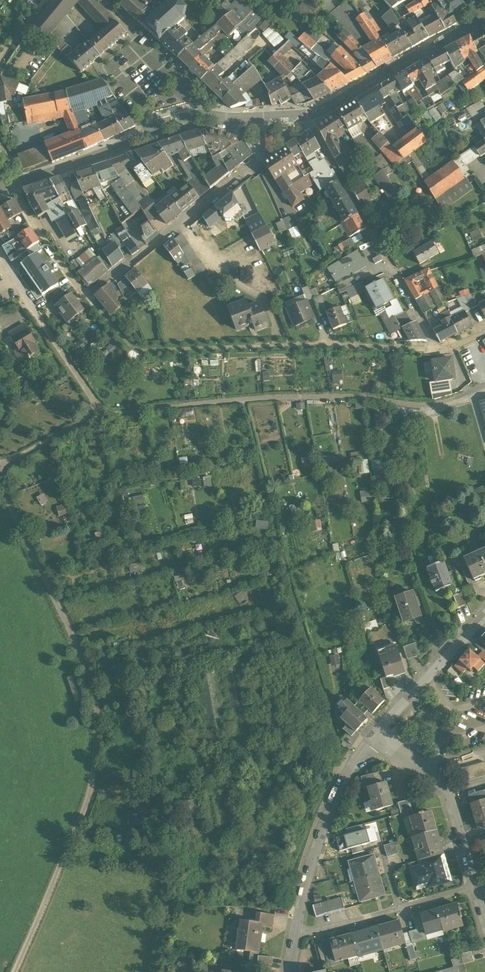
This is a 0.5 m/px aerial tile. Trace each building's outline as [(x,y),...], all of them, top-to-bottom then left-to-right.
[(53,4),(65,15),(77,1),(77,0),(56,0),(53,4)] [(94,0),(77,0),(77,1),(103,30),(114,21),(94,0)] [(134,18),(146,6),(141,0),(126,0),(121,6),(133,18),(134,18)] [(255,10),(243,0),(236,0),(231,5),(226,1),(221,6),(222,7),(229,15),(231,13),(241,24),(255,10)] [(317,4),(313,0),(305,0),(295,11),(304,18),(317,4)] [(329,15),(336,10),(328,0),(324,0),(318,5),(324,10),(329,15)] [(336,10),(329,15),(339,24),(341,27),(345,30),(357,21),(357,20),(361,17),(352,4),(349,0),(336,10)] [(391,9),(403,2),(402,0),(383,0),(391,9)] [(406,8),(410,15),(414,13),(422,9),(437,1),(440,0),(419,0),(406,8)] [(437,1),(439,3),(445,13),(448,15),(450,14),(464,6),(461,0),(440,0),(437,1)] [(143,26),(160,41),(177,26),(184,19),(187,9),(180,1),(169,2),(168,3),(157,13),(152,18),(143,26)] [(163,1),(153,9),(157,13),(168,3),(163,1)] [(394,15),(390,10),(381,2),(382,2),(381,1),(374,6),(389,26),(386,28),(391,33),(399,27),(401,25),(398,22),(394,15)] [(403,2),(391,9),(400,21),(410,15),(406,8),(403,2)] [(450,14),(448,15),(445,13),(439,3),(432,7),(445,30),(456,24),(450,14)] [(65,15),(53,4),(32,28),(45,39),(52,30),(62,18),(65,15)] [(324,10),(318,5),(317,4),(304,18),(312,24),(324,10)] [(134,18),(143,26),(152,18),(149,15),(152,12),(146,6),(134,18)] [(222,7),(212,16),(218,24),(229,15),(222,7)] [(445,30),(432,7),(429,9),(433,16),(428,19),(420,23),(429,38),(445,30)] [(422,9),(414,13),(420,23),(428,19),(422,9)] [(241,24),(239,26),(249,36),(258,27),(263,32),(270,24),(255,10),(241,24)] [(241,24),(231,13),(229,15),(218,24),(222,30),(229,37),(239,26),(241,24)] [(400,21),(398,22),(401,25),(399,27),(402,32),(408,28),(412,34),(406,38),(412,48),(429,38),(420,23),(414,13),(410,15),(400,21)] [(74,26),(65,15),(62,18),(71,29),(74,26)] [(382,44),(363,15),(361,17),(357,20),(357,21),(368,37),(372,44),(363,49),(377,68),(393,59),(382,44)] [(52,30),(61,40),(71,29),(62,18),(52,30)] [(103,30),(87,43),(99,56),(126,34),(114,21),(103,30)] [(368,37),(357,21),(345,30),(358,45),(368,37)] [(218,24),(211,30),(216,35),(222,30),(218,24)] [(333,30),(339,35),(342,32),(339,29),(341,27),(339,24),(333,30)] [(187,34),(177,26),(160,41),(178,58),(200,39),(196,35),(189,42),(184,37),(187,34)] [(61,40),(52,30),(45,39),(57,48),(63,42),(61,40)] [(200,39),(178,58),(189,68),(202,56),(196,51),(201,50),(208,44),(217,37),(216,35),(211,30),(201,38),(200,39)] [(345,30),(342,32),(339,35),(338,36),(355,54),(356,55),(362,48),(358,45),(345,30)] [(402,32),(382,44),(393,59),(412,48),(406,38),(405,37),(402,32)] [(299,40),(290,33),(286,38),(289,41),(292,43),(320,67),(326,63),(311,51),(299,40)] [(304,34),(299,40),(311,51),(316,44),(304,34)] [(224,59),(230,65),(253,43),(248,37),(238,46),(224,59)] [(470,37),(456,45),(464,60),(469,58),(475,55),(476,55),(478,54),(473,45),(470,37)] [(473,45),(478,54),(480,53),(480,52),(484,49),(484,40),(473,45)] [(289,50),(292,47),(293,46),(291,44),(292,43),(289,41),(284,46),(289,50)] [(63,42),(57,48),(69,59),(75,54),(63,42)] [(87,43),(79,50),(78,48),(76,50),(77,52),(75,54),(69,59),(81,73),(99,56),(87,43)] [(320,67),(292,43),(291,44),(293,46),(292,47),(305,59),(302,62),(311,71),(317,78),(325,71),(320,67)] [(456,45),(443,51),(450,61),(455,69),(465,62),(464,60),(456,45)] [(284,46),(277,53),(282,57),(289,50),(284,46)] [(363,49),(362,48),(356,55),(363,63),(359,67),(366,74),(377,68),(363,49)] [(347,72),(342,76),(349,83),(366,74),(359,67),(351,58),(341,49),(333,58),(347,72)] [(443,51),(429,59),(437,74),(445,69),(443,65),(450,61),(443,51)] [(282,57),(277,53),(269,62),(283,76),(285,78),(287,77),(292,73),(295,70),(282,57)] [(355,54),(351,58),(359,67),(363,63),(356,55),(355,54)] [(476,55),(475,55),(469,58),(477,72),(483,68),(476,55)] [(205,59),(202,56),(189,68),(201,80),(214,68),(208,62),(209,60),(207,58),(205,59)] [(214,68),(201,80),(208,87),(219,78),(231,66),(230,65),(224,59),(214,68)] [(437,74),(429,59),(420,64),(426,75),(429,73),(432,78),(437,75),(437,74)] [(311,82),(306,76),(311,71),(302,62),(295,70),(292,73),(296,78),(301,83),(303,85),(314,101),(321,97),(310,83),(311,82)] [(342,76),(327,62),(326,63),(320,67),(325,71),(317,78),(331,93),(349,83),(342,76)] [(429,73),(426,75),(420,64),(405,72),(411,84),(413,83),(420,80),(429,95),(438,90),(435,86),(436,85),(432,78),(429,73)] [(468,66),(465,68),(467,70),(471,76),(473,75),(474,74),(468,66)] [(473,75),(471,76),(464,81),(461,84),(467,92),(484,79),(484,67),(483,68),(477,72),(474,74),(473,75)] [(235,89),(222,101),(230,109),(246,104),(242,98),(244,96),(243,93),(260,79),(253,68),(237,82),(233,86),(235,89)] [(460,75),(457,70),(449,76),(456,85),(463,81),(464,80),(460,75)] [(467,70),(460,75),(464,80),(463,81),(464,81),(471,76),(467,70)] [(405,72),(395,79),(400,87),(404,94),(407,91),(411,89),(413,87),(411,84),(405,72)] [(292,73),(287,77),(291,82),(296,78),(292,73)] [(1,76),(0,77),(0,103),(12,101),(11,95),(14,97),(20,83),(1,76)] [(283,76),(265,86),(268,91),(272,106),(279,101),(280,105),(292,98),(288,91),(281,80),(285,78),(283,76)] [(449,76),(441,81),(436,85),(435,86),(438,90),(441,95),(441,96),(456,85),(449,76)] [(214,92),(222,101),(235,89),(233,86),(237,82),(231,77),(224,83),(214,92)] [(208,87),(214,92),(224,83),(219,78),(208,87)] [(311,82),(310,83),(321,97),(331,93),(317,78),(311,82)] [(395,79),(384,85),(390,96),(396,107),(403,104),(395,90),(400,87),(395,79)] [(66,92),(71,110),(80,108),(97,102),(105,99),(112,96),(102,80),(66,92)] [(314,101),(303,85),(300,88),(299,87),(297,88),(299,90),(298,91),(299,93),(300,93),(302,92),(309,103),(314,101)] [(383,100),(390,96),(384,85),(377,90),(383,100)] [(299,93),(296,95),(293,88),(288,91),(292,98),(295,104),(307,104),(309,103),(302,92),(300,93),(299,93)] [(377,90),(356,102),(362,112),(363,113),(368,120),(371,123),(378,119),(375,114),(381,110),(379,107),(385,103),(383,100),(377,90)] [(423,100),(417,91),(414,93),(410,95),(422,113),(428,109),(423,100)] [(66,92),(23,100),(27,118),(28,119),(62,112),(71,110),(66,92)] [(418,129),(407,116),(402,119),(396,107),(390,96),(383,100),(385,103),(400,128),(401,128),(404,126),(411,135),(418,129)] [(430,96),(423,100),(428,109),(436,105),(430,96)] [(105,99),(97,102),(101,112),(110,107),(105,99)] [(481,100),(466,109),(475,125),(479,123),(484,120),(483,116),(484,114),(484,108),(481,100)] [(356,102),(338,112),(347,128),(348,130),(357,146),(358,147),(361,152),(364,150),(363,148),(367,145),(356,126),(368,120),(363,113),(362,112),(356,102)] [(120,105),(114,108),(114,110),(112,112),(114,117),(124,132),(135,126),(120,105)] [(80,108),(71,110),(80,131),(81,134),(89,130),(80,108)] [(71,110),(62,112),(68,125),(71,126),(72,126),(76,133),(80,131),(71,110)] [(338,112),(316,126),(335,160),(345,154),(338,140),(336,136),(347,128),(338,112)] [(114,117),(96,127),(104,142),(124,132),(114,117)] [(81,134),(88,149),(97,145),(104,142),(96,127),(89,130),(81,134)] [(357,146),(348,130),(347,128),(336,136),(338,140),(343,136),(350,150),(357,146)] [(411,135),(406,139),(415,150),(427,142),(418,129),(411,135)] [(76,133),(45,145),(51,160),(52,163),(82,151),(88,149),(81,134),(80,131),(76,133)] [(223,134),(205,131),(199,134),(206,147),(213,158),(219,155),(237,144),(237,138),(223,134)] [(309,131),(295,141),(302,153),(303,155),(312,149),(315,153),(320,149),(309,131)] [(198,132),(179,138),(188,152),(206,147),(199,134),(198,132)] [(393,149),(380,133),(372,140),(395,165),(397,164),(403,159),(393,149)] [(179,138),(158,144),(168,157),(179,153),(184,162),(191,158),(188,152),(179,138)] [(406,139),(393,149),(403,159),(408,155),(415,150),(406,139)] [(237,144),(219,155),(221,159),(230,152),(233,158),(225,165),(229,173),(252,155),(243,140),(237,144)] [(475,147),(482,157),(484,155),(484,141),(484,140),(475,147)] [(302,153),(295,141),(286,147),(286,148),(293,158),(302,153)] [(158,144),(146,149),(159,168),(161,171),(172,164),(167,158),(168,157),(158,144)] [(45,145),(18,156),(23,170),(51,160),(45,145)] [(475,147),(453,162),(464,179),(466,178),(472,174),(467,167),(482,157),(475,147)] [(293,158),(286,148),(263,163),(275,181),(276,181),(293,207),(304,200),(300,194),(314,185),(313,182),(309,175),(304,177),(301,172),(293,158)] [(159,168),(146,149),(135,153),(151,173),(159,168)] [(312,149),(303,155),(310,167),(313,173),(315,172),(316,173),(320,170),(319,169),(321,169),(320,163),(319,162),(317,162),(315,153),(312,149)] [(146,169),(135,153),(125,157),(131,166),(137,175),(142,171),(144,170),(146,169)] [(345,154),(335,160),(340,169),(350,163),(345,154)] [(383,169),(389,166),(381,154),(368,163),(375,176),(383,169)] [(221,159),(219,155),(213,158),(212,159),(217,168),(224,164),(221,159)] [(403,159),(397,164),(401,170),(412,162),(408,155),(403,159)] [(125,157),(109,162),(108,162),(117,175),(125,169),(131,166),(125,157)] [(201,174),(191,158),(184,162),(194,179),(201,174)] [(320,192),(331,186),(326,177),(324,178),(323,176),(331,171),(324,160),(320,163),(321,169),(319,169),(320,170),(316,173),(319,178),(313,182),(314,185),(320,192)] [(108,162),(92,168),(100,183),(110,179),(111,182),(110,183),(117,195),(118,194),(126,188),(126,187),(117,175),(108,162)] [(453,162),(440,170),(444,175),(427,186),(436,198),(464,179),(453,162)] [(224,164),(217,168),(204,179),(210,189),(229,173),(225,165),(224,164)] [(389,166),(383,169),(387,176),(395,171),(390,165),(389,166)] [(310,167),(301,172),(304,177),(309,175),(313,173),(310,167)] [(92,168),(84,171),(91,189),(94,188),(101,186),(100,183),(92,168)] [(126,187),(132,183),(134,181),(125,169),(117,175),(126,187)] [(395,208),(396,209),(398,207),(402,213),(403,212),(406,209),(387,176),(383,169),(375,176),(395,208)] [(82,192),(91,189),(84,171),(74,174),(81,188),(82,192)] [(331,171),(323,176),(324,178),(326,177),(331,186),(338,182),(332,171),(331,171)] [(313,173),(309,175),(313,182),(319,178),(316,173),(315,172),(313,173)] [(151,173),(141,180),(147,190),(157,182),(151,173)] [(194,179),(188,184),(188,185),(198,198),(210,189),(204,179),(201,174),(194,179)] [(58,178),(50,181),(57,196),(62,205),(63,205),(68,202),(69,201),(58,178)] [(58,178),(69,201),(73,200),(61,178),(58,178)] [(436,198),(435,199),(441,208),(472,187),(466,178),(464,179),(436,198)] [(50,181),(23,189),(31,205),(37,216),(44,211),(41,202),(55,198),(56,201),(59,206),(62,205),(57,196),(50,181)] [(245,182),(232,193),(241,211),(243,217),(248,225),(261,218),(245,182)] [(331,186),(324,190),(334,206),(347,198),(338,182),(331,186)] [(134,198),(135,199),(140,195),(132,183),(126,187),(126,188),(134,198)] [(364,183),(352,191),(360,204),(372,196),(364,183)] [(198,198),(188,185),(182,190),(192,204),(198,198)] [(101,186),(94,188),(101,200),(106,197),(101,187),(102,187),(101,186)] [(85,198),(82,192),(81,188),(76,190),(80,200),(85,198)] [(134,198),(126,188),(118,194),(134,214),(141,208),(139,205),(135,199),(134,198)] [(78,201),(80,200),(76,190),(71,192),(76,202),(78,201)] [(182,190),(169,198),(179,210),(181,213),(192,204),(182,190)] [(232,193),(214,207),(223,218),(225,220),(230,221),(241,211),(232,193)] [(148,197),(139,205),(141,208),(142,209),(149,220),(159,212),(156,209),(157,208),(148,197)] [(88,206),(85,198),(80,200),(78,201),(82,210),(79,212),(80,213),(89,208),(88,206)] [(179,210),(169,198),(157,208),(156,209),(159,212),(162,216),(161,217),(167,224),(181,213),(179,210)] [(319,198),(311,202),(316,210),(323,205),(319,198)] [(347,198),(334,206),(344,222),(345,222),(357,215),(347,198)] [(0,209),(2,212),(7,222),(13,219),(21,213),(14,200),(0,209)] [(54,222),(68,214),(63,205),(62,205),(59,206),(56,201),(44,207),(54,222)] [(118,204),(112,208),(118,219),(121,224),(127,219),(118,204)] [(92,207),(89,208),(94,216),(100,213),(96,205),(92,207)] [(223,218),(214,207),(202,217),(210,229),(223,218)] [(396,209),(395,208),(388,212),(394,221),(405,214),(403,212),(402,213),(398,207),(396,209)] [(94,216),(89,208),(80,213),(87,225),(89,224),(92,230),(98,227),(94,216)] [(80,213),(79,212),(78,210),(68,215),(77,231),(87,225),(80,213)] [(0,213),(0,233),(10,227),(7,222),(2,212),(0,213)] [(79,234),(77,231),(68,215),(68,214),(54,222),(67,242),(79,234)] [(357,215),(345,222),(352,235),(365,229),(358,215),(357,215)] [(248,225),(247,226),(251,235),(252,234),(266,227),(261,217),(248,225)] [(289,217),(283,219),(288,230),(294,228),(289,217)] [(13,219),(7,222),(13,232),(18,229),(22,227),(19,221),(15,223),(13,219)] [(150,222),(142,227),(145,236),(142,239),(145,242),(147,244),(158,234),(154,230),(150,222)] [(22,227),(18,229),(21,234),(30,229),(27,224),(22,227)] [(266,227),(252,234),(260,251),(275,243),(266,226),(266,227)] [(124,228),(116,232),(119,238),(127,234),(124,228)] [(18,229),(13,232),(16,238),(21,234),(18,229)] [(39,242),(30,229),(21,234),(16,238),(17,239),(16,239),(17,242),(21,240),(25,247),(28,250),(37,244),(39,242)] [(181,234),(174,240),(188,265),(195,276),(205,271),(181,234)] [(139,251),(130,238),(129,238),(122,242),(129,252),(131,255),(139,251)] [(338,246),(342,252),(353,246),(349,239),(338,246)] [(188,265),(174,240),(165,248),(175,262),(180,258),(181,263),(184,267),(188,265)] [(413,252),(420,265),(439,254),(432,241),(413,252)] [(16,254),(10,243),(2,247),(9,259),(16,255),(16,254)] [(102,251),(112,268),(124,258),(115,243),(102,251)] [(28,250),(32,257),(37,254),(42,251),(37,244),(28,250)] [(471,251),(474,257),(484,254),(484,245),(471,251)] [(11,262),(28,250),(25,247),(16,254),(16,255),(9,259),(11,262)] [(108,271),(112,268),(102,251),(102,250),(97,253),(98,255),(108,271)] [(367,266),(357,251),(328,269),(336,282),(352,272),(354,274),(367,266)] [(21,265),(43,296),(59,286),(51,274),(54,272),(47,264),(45,265),(37,254),(32,257),(21,265)] [(108,271),(98,255),(78,272),(90,287),(108,271)] [(383,260),(380,256),(373,259),(375,264),(383,260)] [(195,276),(188,265),(184,267),(181,269),(188,280),(195,276)] [(136,270),(126,279),(134,289),(137,293),(147,284),(136,270)] [(428,270),(405,281),(416,300),(430,293),(438,289),(428,270)] [(346,290),(356,285),(353,277),(338,284),(339,286),(343,284),(346,290)] [(126,279),(118,285),(117,285),(124,298),(134,289),(126,279)] [(394,301),(383,280),(373,286),(372,285),(364,289),(366,292),(374,308),(382,304),(387,313),(391,320),(394,318),(404,313),(396,299),(394,301)] [(366,292),(364,289),(362,283),(356,285),(346,290),(346,292),(349,300),(359,295),(366,292)] [(152,291),(147,284),(137,293),(142,299),(152,291)] [(346,292),(346,290),(343,284),(339,286),(338,287),(341,294),(346,292)] [(111,286),(96,297),(112,316),(120,309),(115,303),(118,301),(111,286)] [(307,301),(307,302),(314,299),(309,286),(302,289),(306,301),(307,301)] [(447,305),(438,289),(430,293),(437,306),(439,309),(447,305)] [(55,307),(68,297),(64,292),(52,302),(55,307)] [(430,293),(416,300),(423,314),(437,306),(430,293)] [(68,297),(55,307),(60,314),(63,312),(70,322),(84,312),(83,311),(71,296),(72,295),(71,295),(68,297)] [(327,313),(328,313),(321,295),(314,299),(320,317),(327,313)] [(359,295),(349,300),(352,307),(362,302),(359,295)] [(472,295),(464,297),(470,310),(477,307),(475,304),(476,302),(472,295)] [(465,313),(470,310),(464,297),(457,300),(464,313),(465,312),(465,313)] [(306,301),(287,310),(294,327),(314,318),(307,302),(307,301),(306,301)] [(246,302),(229,308),(238,331),(248,327),(254,325),(256,331),(268,327),(259,304),(248,309),(246,302)] [(345,306),(339,308),(343,317),(349,315),(345,306)] [(328,313),(327,313),(334,330),(346,326),(343,317),(339,308),(328,313)] [(404,313),(394,318),(400,329),(404,327),(412,324),(406,312),(404,313)] [(446,313),(441,316),(444,321),(441,322),(443,326),(433,331),(440,343),(458,334),(450,319),(450,318),(451,318),(449,312),(446,313)] [(464,313),(450,319),(458,334),(472,327),(465,313),(465,312),(464,313)] [(387,313),(382,315),(386,323),(391,320),(387,313)] [(400,329),(394,318),(391,320),(386,323),(391,332),(392,333),(393,332),(399,329),(400,329)] [(426,341),(415,322),(412,324),(404,327),(407,334),(410,341),(426,341)] [(25,326),(10,335),(26,361),(40,352),(25,326)] [(400,329),(399,329),(404,341),(410,341),(407,334),(404,327),(400,329)] [(81,342),(71,349),(75,355),(85,348),(81,342)] [(432,362),(436,382),(450,380),(455,379),(451,359),(432,362)] [(342,370),(332,370),(333,383),(342,383),(342,370)] [(450,380),(436,382),(430,383),(432,394),(451,391),(450,380)] [(479,499),(484,496),(484,485),(475,490),(479,499)] [(362,502),(376,500),(374,489),(360,491),(362,502)] [(130,499),(133,507),(144,504),(142,496),(130,499)] [(66,505),(57,507),(59,517),(68,514),(66,505)] [(464,559),(473,580),(484,575),(484,549),(464,559)] [(444,562),(427,568),(431,580),(430,580),(432,584),(433,584),(436,592),(441,590),(442,592),(448,590),(447,588),(453,586),(444,562)] [(472,585),(463,590),(464,593),(467,600),(477,595),(472,585)] [(421,617),(413,592),(412,592),(412,593),(405,595),(404,595),(395,598),(403,623),(421,617)] [(464,593),(453,596),(458,609),(468,605),(467,600),(464,593)] [(416,644),(403,648),(407,660),(420,656),(416,644)] [(396,646),(378,652),(386,678),(404,672),(396,646)] [(484,665),(469,650),(455,666),(462,674),(467,669),(470,671),(474,668),(478,672),(484,665)] [(331,656),(332,666),(339,665),(338,655),(331,656)] [(387,678),(380,680),(383,690),(390,688),(387,678)] [(370,689),(359,701),(368,710),(373,714),(384,701),(370,689)] [(354,707),(347,700),(339,709),(344,714),(340,719),(347,725),(355,733),(368,719),(364,715),(354,707)] [(368,710),(359,701),(354,707),(364,715),(368,710)] [(355,733),(347,725),(343,729),(351,737),(355,733)] [(460,769),(464,782),(484,776),(484,763),(484,762),(460,769)] [(373,774),(361,777),(364,789),(368,787),(377,785),(373,774)] [(377,785),(368,787),(375,811),(392,806),(386,783),(377,785)] [(471,804),(484,800),(484,790),(468,795),(471,804)] [(409,800),(398,803),(401,814),(412,811),(409,800)] [(471,804),(474,815),(475,820),(476,820),(478,828),(483,826),(483,827),(484,826),(484,800),(471,804)] [(419,815),(409,817),(415,837),(436,831),(430,812),(424,814),(423,813),(419,814),(419,815)] [(363,825),(346,829),(347,835),(364,831),(363,825)] [(347,835),(344,836),(348,850),(351,849),(363,845),(370,843),(367,830),(364,831),(347,835)] [(415,837),(412,837),(419,861),(443,854),(436,831),(415,837)] [(340,852),(348,850),(344,836),(336,839),(340,852)] [(384,846),(387,856),(398,853),(395,842),(384,846)] [(363,845),(351,849),(353,854),(364,851),(363,845)] [(443,854),(419,861),(421,866),(417,867),(414,870),(413,874),(415,878),(418,880),(420,888),(434,884),(434,885),(450,881),(449,875),(448,874),(446,873),(445,872),(444,868),(444,867),(445,865),(445,863),(443,854)] [(374,855),(349,862),(351,871),(354,870),(357,881),(379,874),(374,855)] [(379,874),(357,881),(361,892),(357,893),(360,902),(385,895),(379,874)] [(314,896),(315,903),(322,901),(320,894),(314,896)] [(342,898),(327,902),(331,914),(345,910),(342,898)] [(327,902),(320,904),(323,916),(331,914),(327,902)] [(320,904),(313,906),(316,918),(323,916),(320,904)] [(457,905),(437,910),(442,930),(443,931),(463,925),(460,917),(461,917),(461,914),(460,915),(457,905)] [(437,910),(420,915),(425,934),(435,932),(434,929),(441,927),(442,930),(437,910)] [(256,923),(241,921),(240,929),(243,931),(241,951),(251,952),(259,953),(262,927),(264,915),(258,914),(256,923)] [(275,916),(264,915),(262,927),(273,929),(275,916)] [(384,950),(405,944),(406,943),(403,934),(400,921),(377,927),(384,950)] [(384,951),(384,950),(377,927),(351,935),(356,954),(358,958),(384,951)] [(416,930),(409,932),(412,944),(420,941),(416,930)] [(416,958),(412,944),(409,932),(403,934),(406,943),(405,944),(410,960),(416,958)] [(351,935),(336,939),(330,941),(333,954),(335,962),(348,958),(348,956),(356,954),(351,935)] [(330,941),(323,943),(323,944),(326,956),(333,954),(330,941)] [(323,944),(317,945),(322,962),(328,961),(326,956),(323,944)] [(259,953),(251,952),(250,964),(257,965),(258,957),(259,953)] [(471,952),(460,955),(461,958),(463,964),(464,964),(473,961),(471,952)] [(273,958),(258,957),(257,965),(268,966),(272,966),(273,958)] [(461,958),(451,960),(453,967),(463,964),(461,958)] [(436,971),(467,971),(464,964),(463,964),(453,967),(436,971)]
